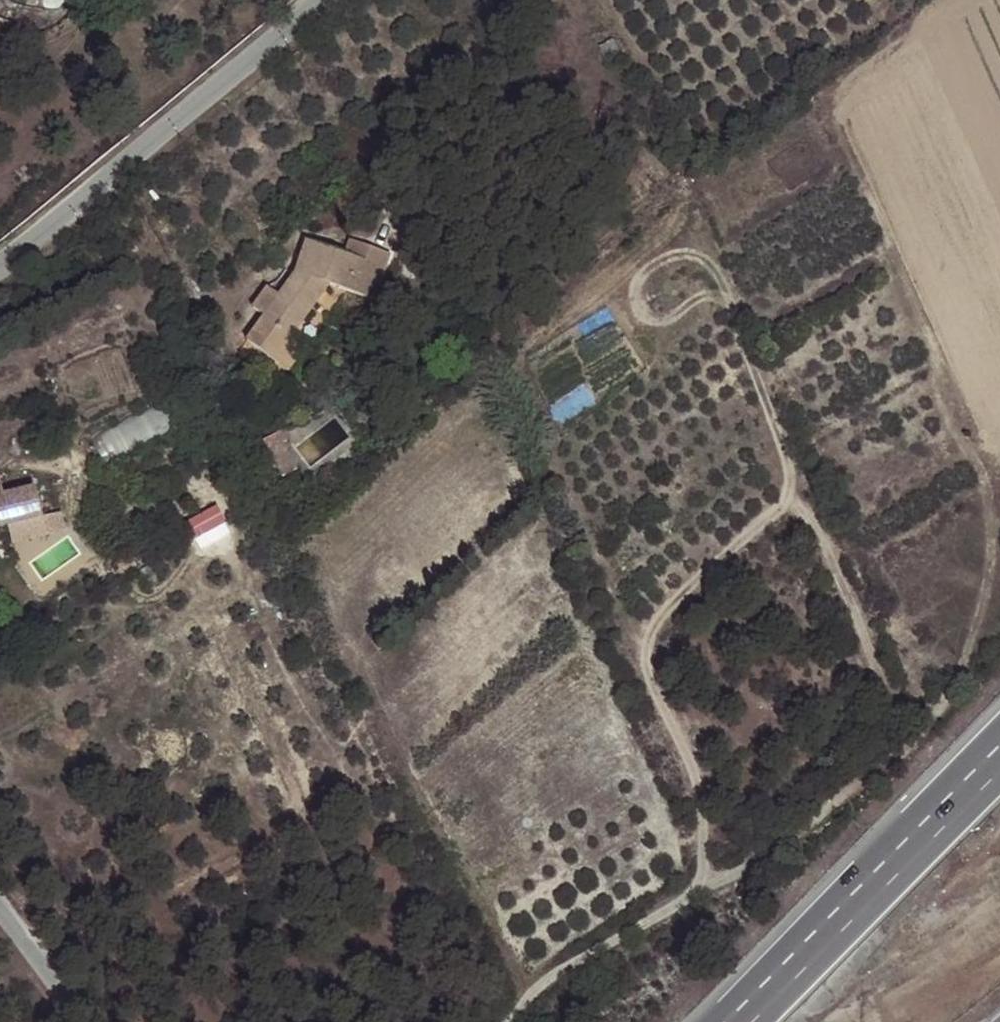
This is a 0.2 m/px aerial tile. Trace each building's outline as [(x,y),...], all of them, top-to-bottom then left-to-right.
[(264,316),(246,340),(277,364),(295,340),(291,336),(331,286),(375,300),(390,254),(352,242),(347,255),(307,243),(297,275),(278,299),(267,290),(253,308),(264,316)] [(295,340),(277,364),(287,371),(305,347),(295,340)] [(43,517),(36,488),(4,495),(1,487),(0,488),(0,528),(43,517)]
